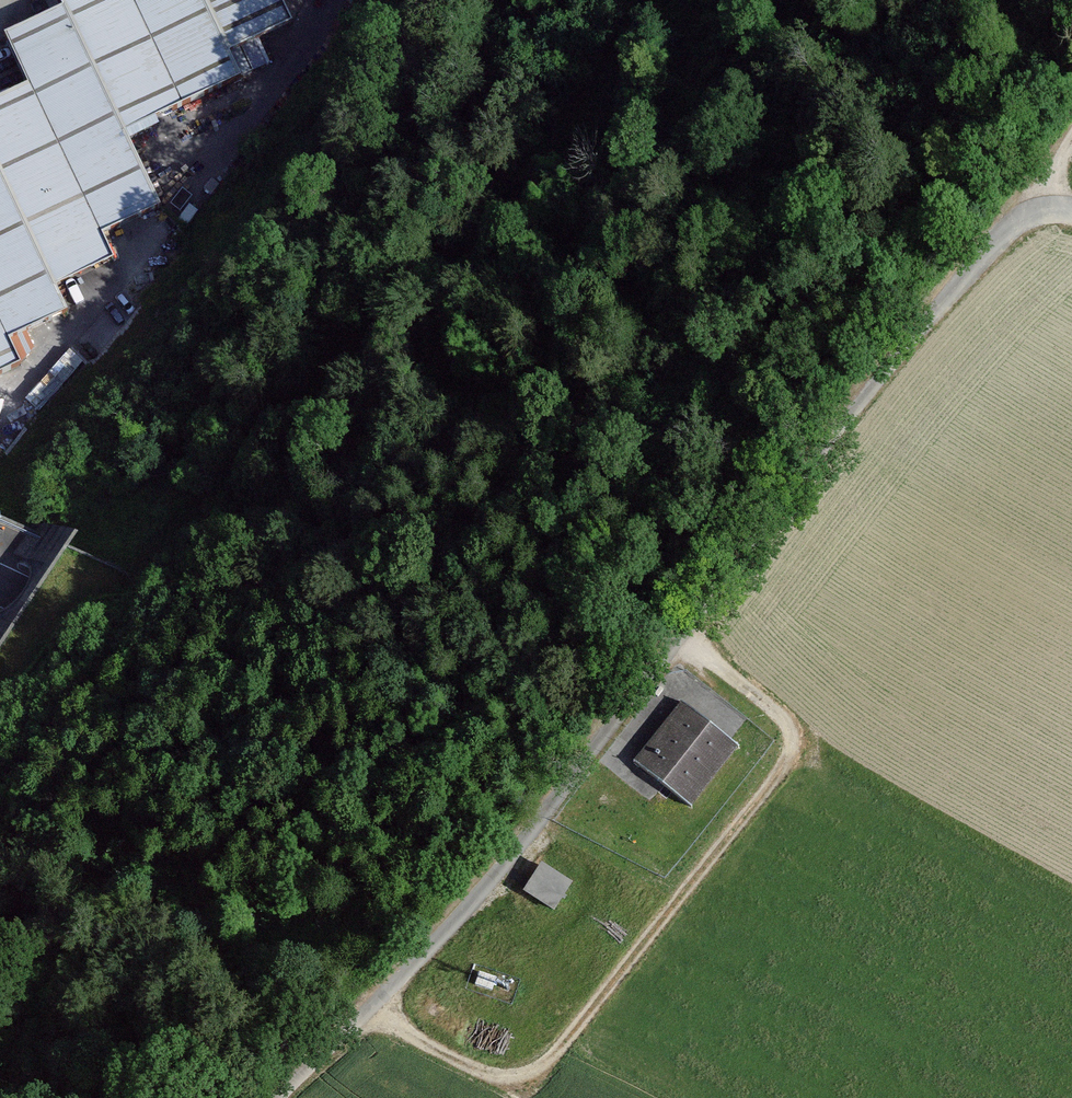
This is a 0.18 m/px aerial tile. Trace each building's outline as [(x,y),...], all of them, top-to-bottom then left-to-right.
[(64,8),(123,132),(239,78),(227,52),(288,23),(277,0),(60,0),(64,8)] [(123,132),(64,8),(4,37),(28,87),(99,234),(158,205),(123,132)] [(28,87),(0,100),(0,169),(55,285),(111,259),(99,234),(28,87)] [(0,169),(0,367),(18,359),(6,335),(66,307),(55,285),(0,169)] [(737,747),(681,702),(635,760),(691,805),(737,747)] [(571,886),(545,867),(527,892),(553,910),(571,886)]
